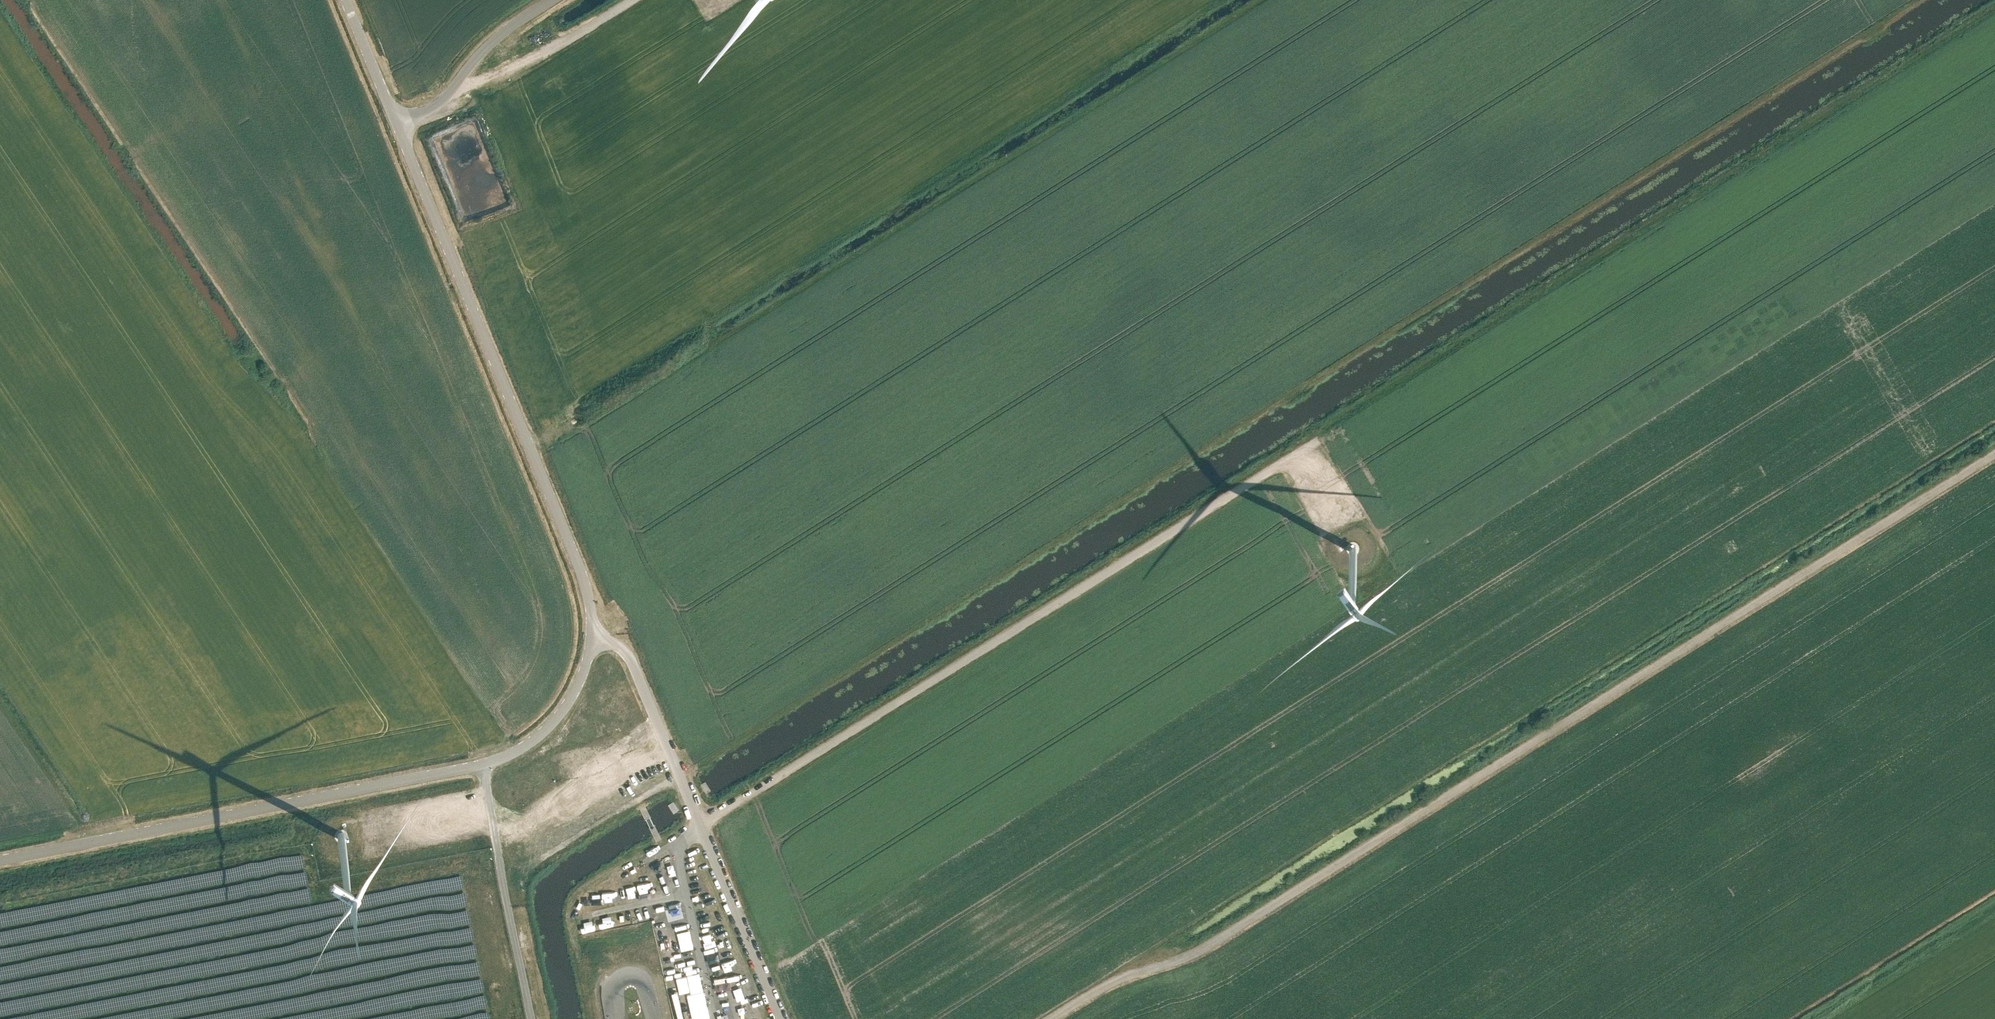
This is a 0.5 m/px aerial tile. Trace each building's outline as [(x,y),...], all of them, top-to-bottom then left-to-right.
[(1349,548),(1349,549),(1349,550),(1350,550),(1350,551),(1351,551),(1351,552),(1352,552),(1353,552),(1354,552),(1355,552),(1355,551),(1356,551),(1356,550),(1357,550),(1357,549),(1357,548),(1357,547),(1357,546),(1356,546),(1356,545),(1355,545),(1355,544),(1354,544),(1353,544),(1352,544),(1351,544),(1351,545),(1350,545),(1350,546),(1349,546),(1349,547),(1349,548)] [(591,808),(596,819),(606,815),(602,803),(591,808)] [(345,834),(345,833),(345,832),(344,832),(344,831),(343,831),(343,830),(342,830),(341,830),(340,830),(339,830),(339,831),(338,831),(338,832),(337,832),(337,833),(337,834),(337,835),(337,836),(338,836),(338,837),(339,837),(339,838),(340,838),(341,838),(342,838),(343,838),(343,837),(344,837),(344,836),(345,836),(345,835),(345,834)]
